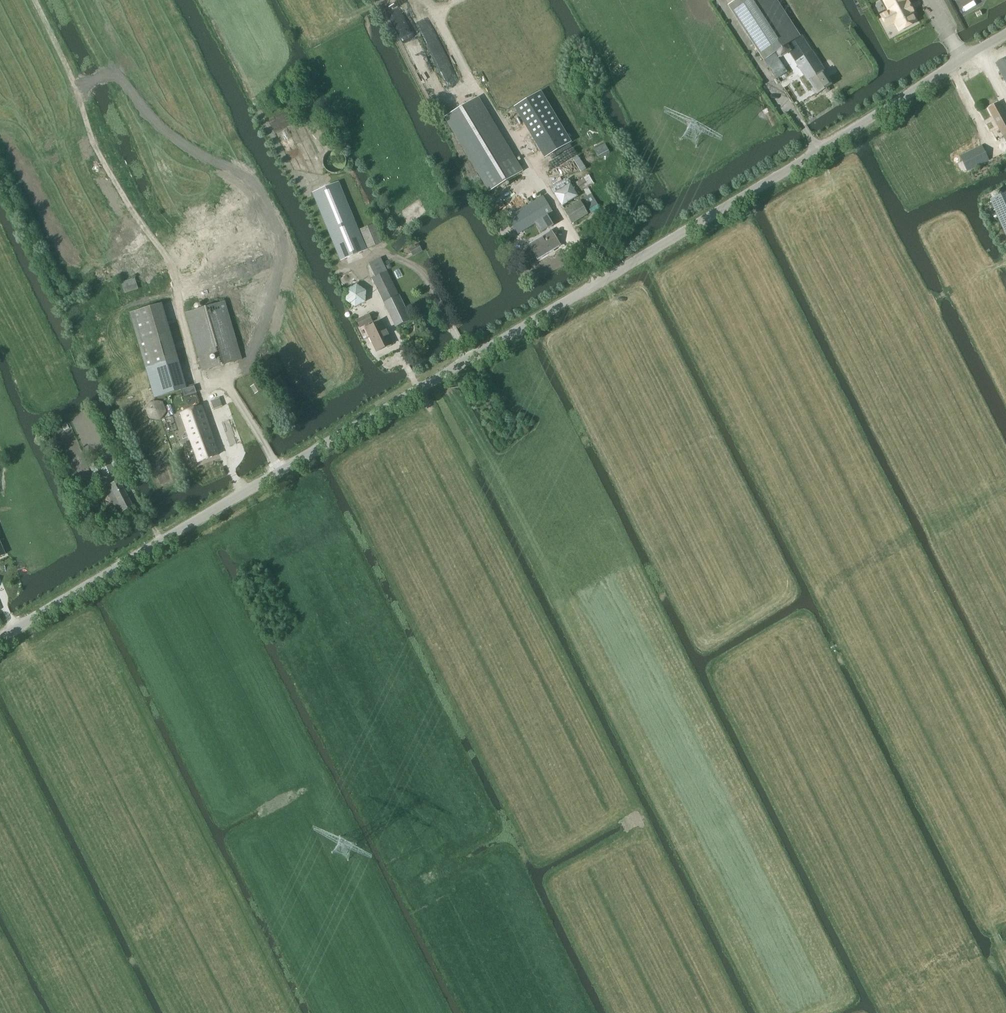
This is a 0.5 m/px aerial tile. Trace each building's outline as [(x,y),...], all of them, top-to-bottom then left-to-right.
[(729,5),(765,59),(798,38),(774,0),(737,0),(729,5)] [(906,3),(904,0),(883,0),(889,12),(881,16),(886,27),(895,22),(900,31),(916,22),(911,14),(913,13),(908,2),(906,3)] [(798,38),(785,46),(796,63),(805,76),(817,94),(823,91),(824,92),(826,93),(829,91),(829,89),(828,88),(831,86),(819,67),(820,67),(820,66),(811,53),(800,36),(798,38)] [(996,64),(1005,82),(1005,59),(996,64)] [(544,158),(570,142),(540,92),(514,108),(544,158)] [(443,118),(488,192),(523,172),(478,97),(443,118)] [(999,102),(988,108),(1005,141),(1005,115),(999,102)] [(967,171),(989,161),(982,146),(960,156),(967,171)] [(346,162),(347,159),(346,156),(346,154),(344,152),(342,150),(340,148),(338,147),(335,147),(332,147),(330,148),(328,149),(325,151),(324,153),(323,155),(322,158),(322,160),(323,163),(324,165),(325,167),(327,169),(330,171),(332,171),(335,171),(338,171),(340,170),(342,169),(344,167),(346,164),(346,162)] [(597,202),(596,203),(591,194),(590,194),(587,189),(594,185),(588,175),(575,183),(580,192),(584,191),(587,197),(583,199),(591,213),(600,208),(597,202)] [(341,259),(367,249),(338,181),(312,192),(341,259)] [(562,207),(578,197),(570,184),(554,195),(562,207)] [(990,200),(1005,236),(1005,193),(990,200)] [(543,196),(508,217),(518,234),(534,224),(540,232),(547,228),(548,230),(559,223),(553,213),(543,196)] [(572,224),(588,214),(580,201),(564,211),(572,224)] [(369,248),(383,242),(375,224),(361,230),(369,248)] [(538,259),(559,246),(551,232),(529,244),(538,259)] [(411,320),(387,272),(381,259),(368,265),(375,278),(371,279),(395,328),(411,320)] [(202,371),(241,360),(224,301),(185,313),(202,371)] [(183,390),(174,361),(158,305),(129,313),(146,369),(154,398),(183,390)] [(391,345),(392,344),(381,321),(370,327),(368,323),(371,322),(368,315),(357,321),(360,327),(364,325),(365,329),(376,352),(386,347),(387,348),(390,347),(391,345)] [(222,407),(219,398),(210,401),(213,410),(214,410),(220,407),(221,407),(222,407)] [(166,412),(162,402),(152,401),(146,409),(150,419),(160,420),(166,412)] [(219,455),(202,406),(184,412),(190,430),(187,431),(193,448),(188,450),(193,464),(198,462),(219,455)] [(95,480),(122,468),(114,450),(106,453),(108,457),(102,460),(103,463),(98,466),(100,469),(97,470),(94,463),(89,466),(95,480)] [(133,507),(132,505),(119,480),(105,487),(119,514),(133,507)] [(84,519),(92,514),(82,498),(75,502),(84,519)]
